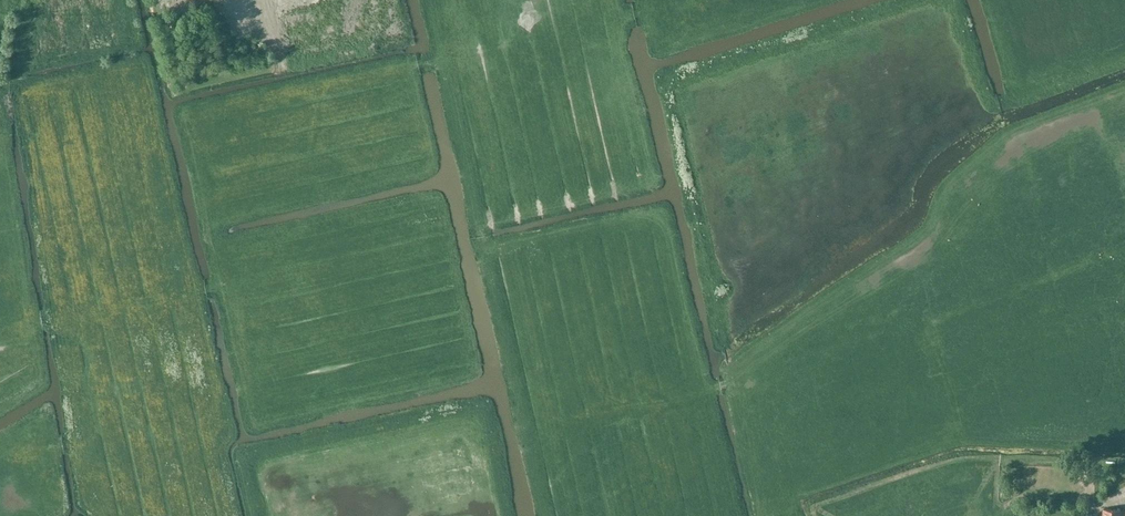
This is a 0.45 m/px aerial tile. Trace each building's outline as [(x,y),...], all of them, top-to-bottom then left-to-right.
[(237,12),(290,0),(234,0),(237,12)]
